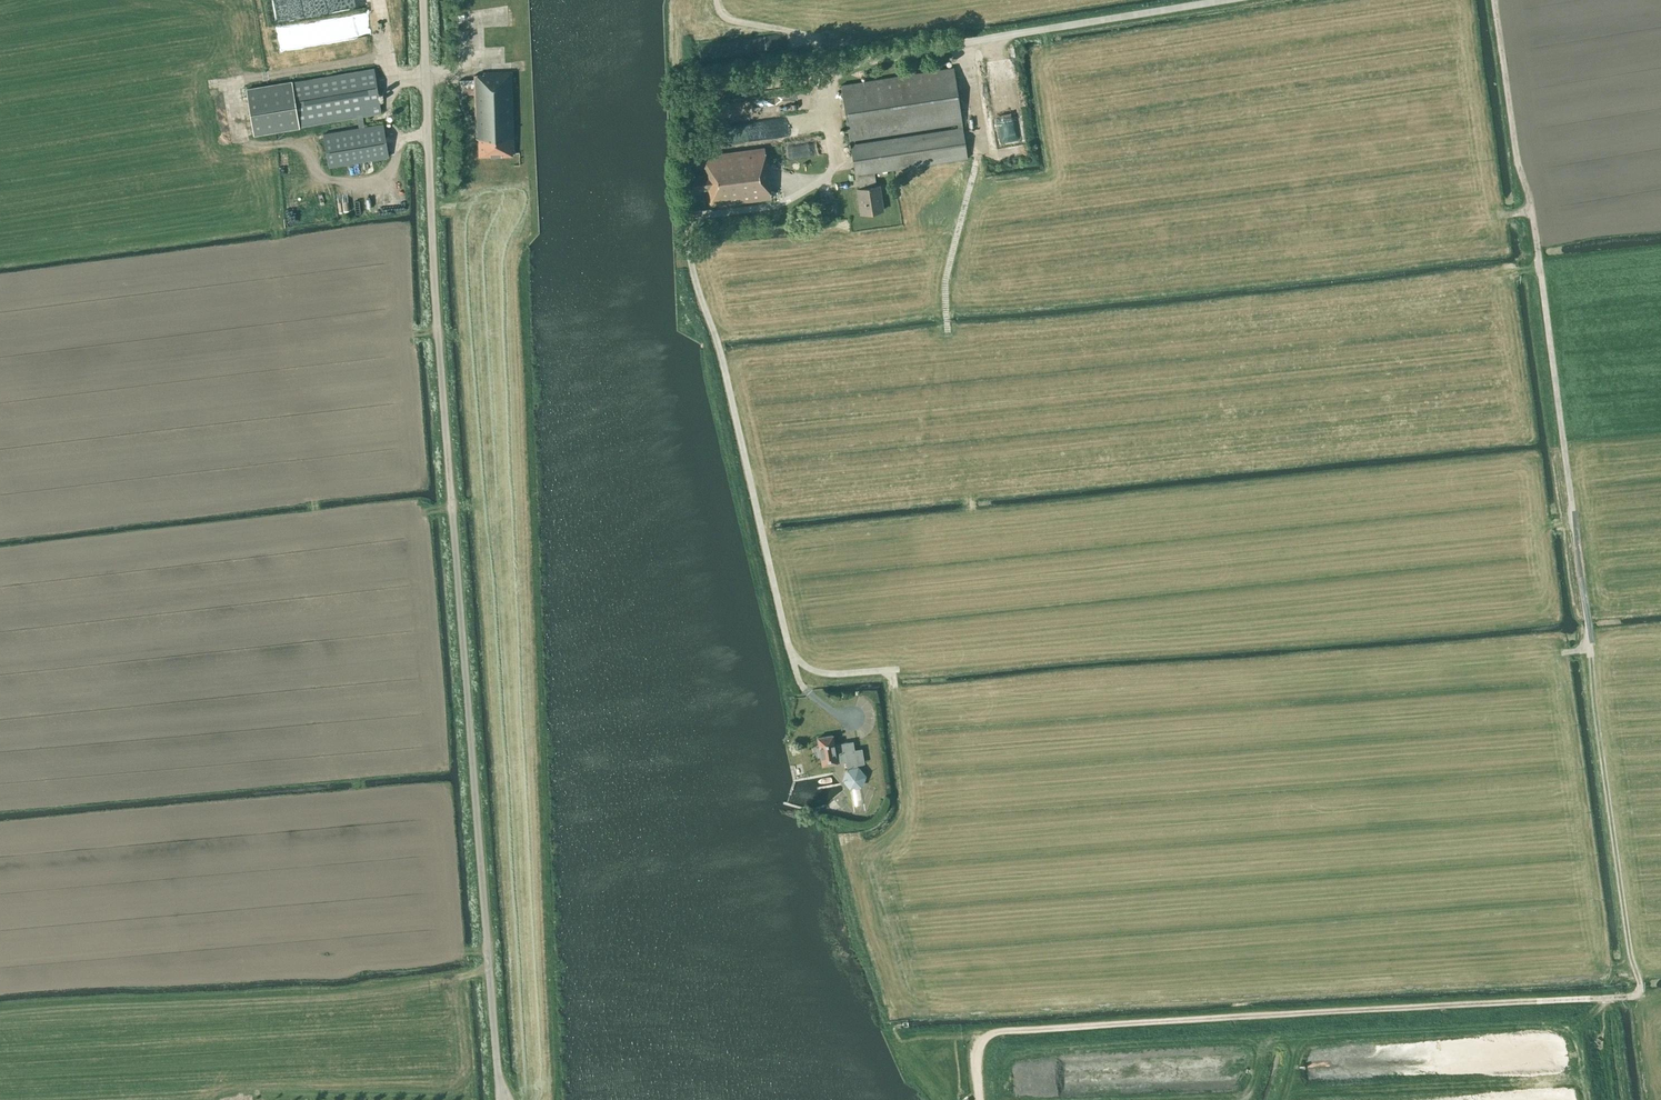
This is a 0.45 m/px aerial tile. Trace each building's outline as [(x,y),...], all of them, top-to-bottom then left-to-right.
[(953,67),(841,84),(849,139),(961,122),(953,67)] [(254,134),(299,127),(299,126),(356,117),(358,127),(323,133),(328,167),(389,157),(383,123),(363,126),(362,116),(381,113),(374,68),(291,82),(246,89),(254,134)] [(459,79),(460,95),(475,94),(476,138),(480,138),(480,154),(511,153),(514,153),(511,71),(483,72),(483,74),(474,75),(474,79),(459,79)] [(857,174),(874,172),(967,157),(962,127),(958,127),(957,123),(854,139),(855,143),(850,144),(855,175),(857,174)] [(719,205),(771,198),(764,147),(711,154),(702,156),(705,174),(687,177),(689,190),(707,188),(709,205),(719,204),(719,205)] [(876,185),(874,172),(857,174),(859,188),(857,188),(860,213),(882,209),(879,185),(876,185)] [(817,737),(819,747),(816,747),(817,755),(820,755),(822,765),(837,762),(846,760),(847,769),(843,779),(850,787),(860,785),(864,775),(857,767),(856,764),(862,763),(861,755),(850,757),(847,741),(834,744),(832,735),(817,737)]
